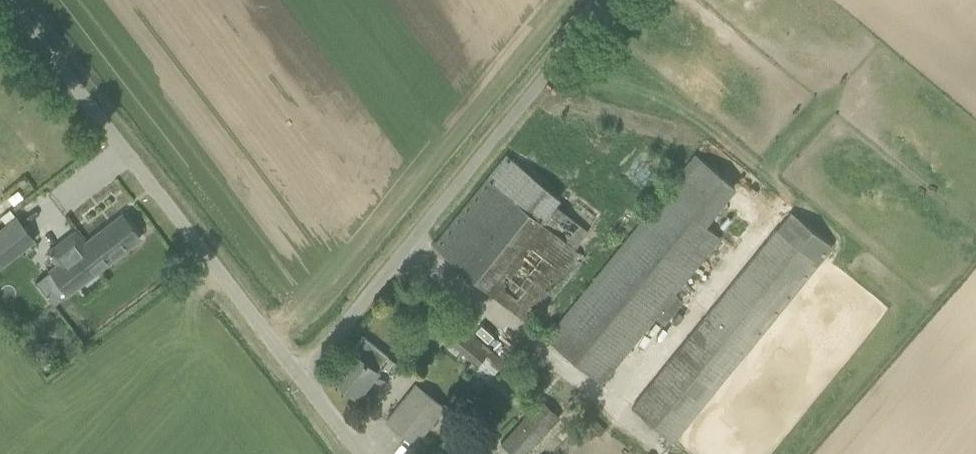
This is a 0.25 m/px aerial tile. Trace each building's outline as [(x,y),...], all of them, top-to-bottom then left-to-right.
[(693,155),(546,336),(601,381),(719,237),(703,224),(733,187),(693,155)] [(505,156),(432,246),(531,325),(585,257),(574,246),(588,228),(554,201),(557,198),(505,156)] [(790,211),(632,408),(674,441),(831,244),(790,211)] [(35,240),(16,214),(0,226),(0,267),(35,240)] [(36,281),(54,304),(140,237),(122,214),(36,281)] [(461,326),(448,341),(472,360),(465,368),(472,373),(490,350),(461,326)] [(356,396),(369,381),(388,356),(362,335),(330,375),(356,396)] [(48,348),(47,340),(37,341),(38,348),(48,348)] [(414,443),(427,427),(444,405),(415,383),(385,420),(414,443)] [(559,418),(541,399),(497,442),(509,453),(522,453),(559,418)] [(592,417),(584,425),(596,437),(604,429),(592,417)]
